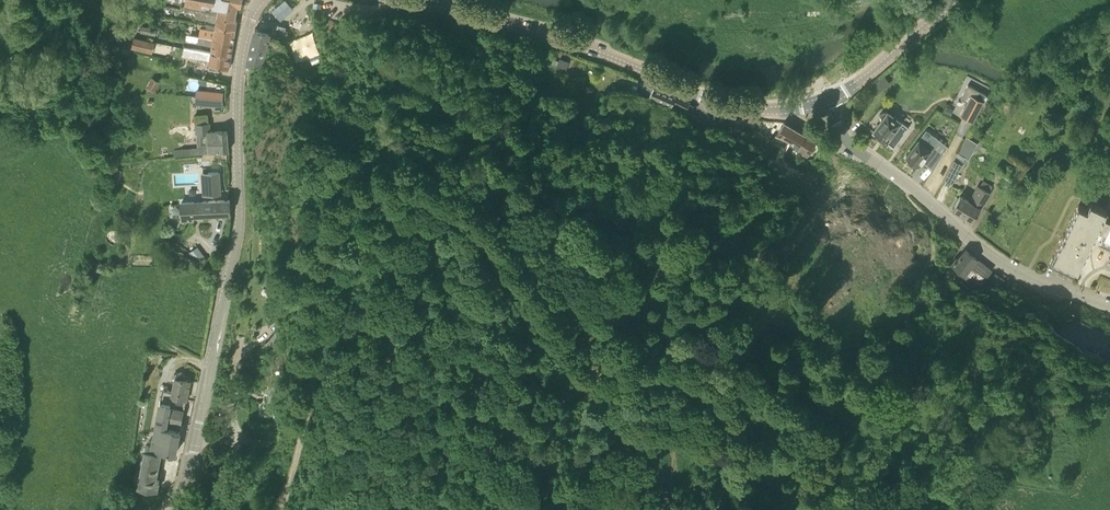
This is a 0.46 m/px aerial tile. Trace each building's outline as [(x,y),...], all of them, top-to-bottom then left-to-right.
[(159,3),(196,10),(218,14),(220,0),(161,0),(159,3)] [(235,17),(238,3),(242,4),(243,0),(220,0),(218,14),(235,17)] [(216,24),(235,29),(237,18),(235,17),(218,14),(196,10),(195,17),(217,21),(216,24)] [(263,66),(271,32),(277,33),(279,24),(266,21),(265,21),(264,21),(263,21),(262,22),(261,23),(260,23),(260,24),(258,29),(255,28),(250,49),(248,61),(248,62),(263,66)] [(198,35),(233,43),(235,29),(216,24),(215,31),(199,28),(198,35)] [(155,35),(156,28),(141,25),(140,31),(155,35)] [(279,25),(277,35),(284,36),(286,27),(279,25)] [(313,30),(289,40),(297,61),(321,52),(313,30)] [(212,45),(211,52),(211,53),(231,57),(233,43),(198,35),(186,33),(184,41),(212,45)] [(152,51),(155,41),(135,37),(132,47),(152,51)] [(209,64),(229,68),(231,57),(211,53),(211,52),(184,46),(182,55),(190,56),(204,58),(210,59),(209,64)] [(869,88),(875,95),(891,82),(884,74),(869,88)] [(152,76),(147,87),(154,91),(160,80),(152,76)] [(676,95),(644,83),(640,94),(649,98),(649,99),(671,108),(672,105),(686,111),(690,102),(676,96),(676,95)] [(224,91),(209,90),(208,105),(223,106),(224,91)] [(982,101),(970,95),(960,114),(972,120),(982,101)] [(896,118),(888,113),(887,112),(886,112),(885,111),(884,111),(883,112),(882,112),(881,113),(880,113),(880,114),(879,115),(879,116),(879,117),(879,118),(880,119),(880,120),(881,121),(874,131),(875,132),(876,134),(878,136),(880,135),(894,147),(909,126),(897,117),(896,118)] [(772,143),(783,151),(796,128),(784,121),(775,135),(776,136),(772,143)] [(174,156),(206,153),(218,152),(229,151),(228,130),(210,131),(210,130),(209,123),(208,123),(196,123),(197,133),(208,132),(208,146),(173,149),(174,156)] [(805,133),(796,128),(783,151),(786,153),(792,144),(798,148),(805,133)] [(805,133),(798,148),(808,154),(816,140),(805,133)] [(918,165),(936,142),(924,133),(906,156),(918,165)] [(960,152),(958,151),(943,181),(950,185),(961,164),(960,163),(963,157),(968,159),(973,149),(972,148),(974,143),(967,139),(960,152)] [(943,154),(936,149),(933,153),(940,158),(943,154)] [(113,182),(121,182),(121,168),(113,168),(113,182)] [(220,171),(201,172),(203,196),(222,194),(220,171)] [(973,220),(981,206),(983,207),(991,192),(989,191),(992,185),(983,180),(979,186),(978,185),(971,197),(961,191),(953,208),(973,220)] [(192,202),(181,202),(181,220),(194,219),(193,215),(231,213),(230,199),(192,201),(192,202)] [(1102,216),(1106,209),(1090,202),(1087,209),(1079,205),(1049,264),(1073,276),(1080,261),(1082,262),(1085,260),(1086,257),(1086,254),(1084,253),(1092,237),(1100,241),(1098,245),(1109,250),(1109,220),(1102,216)] [(197,265),(206,258),(197,246),(188,253),(197,265)] [(976,258),(965,250),(953,264),(962,272),(960,274),(965,278),(969,274),(979,283),(991,270),(976,258)] [(989,282),(996,288),(1003,279),(995,273),(989,282)] [(970,291),(960,282),(954,289),(964,297),(970,291)] [(162,448),(162,450),(176,453),(180,429),(181,423),(182,423),(190,384),(187,383),(188,380),(185,379),(181,371),(177,373),(174,376),(172,390),(163,388),(162,390),(160,401),(151,446),(162,448)] [(162,448),(151,446),(146,445),(138,485),(158,489),(160,480),(156,479),(162,450),(162,448)]
